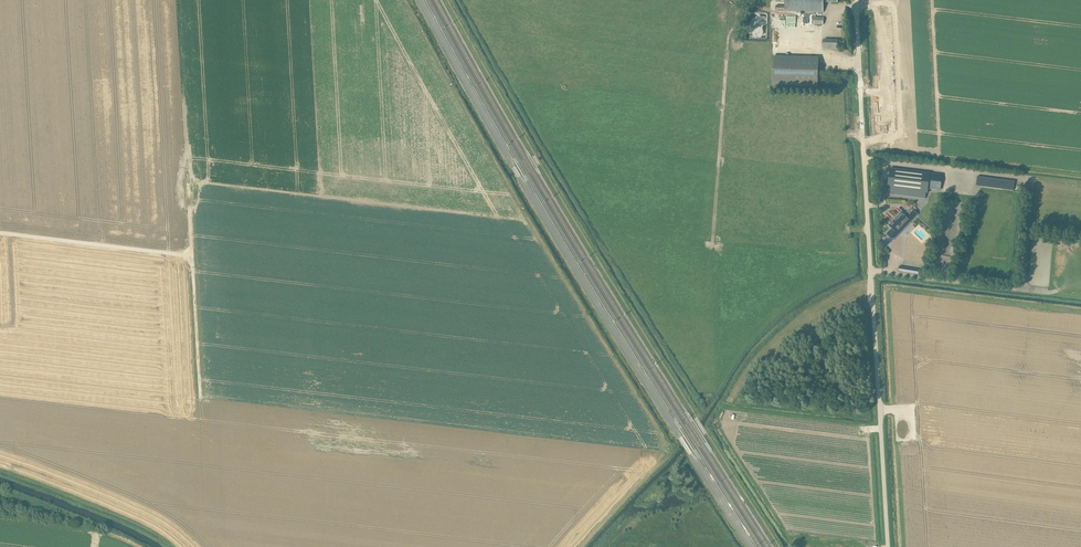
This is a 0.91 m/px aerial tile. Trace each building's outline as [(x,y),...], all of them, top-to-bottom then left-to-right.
[(776,11),(823,12),(823,2),(837,2),(837,0),(785,0),(785,6),(776,6),(776,11)] [(838,49),(838,40),(823,39),(823,49),(838,49)] [(817,86),(817,73),(818,58),(773,56),(772,85),(817,86)] [(938,174),(939,168),(932,167),(931,173),(890,168),(887,194),(925,199),(926,193),(928,193),(929,186),(932,186),(934,176),(934,173),(938,174)] [(998,188),(999,179),(977,176),(976,186),(998,188)] [(912,216),(908,212),(904,215),(901,212),(888,225),(896,233),(909,219),(912,216)] [(919,274),(920,269),(897,266),(897,271),(919,274)]
